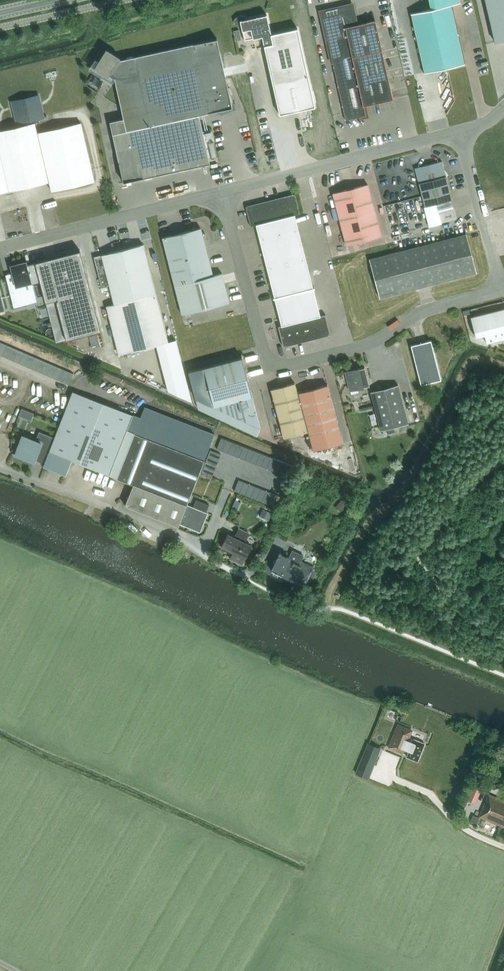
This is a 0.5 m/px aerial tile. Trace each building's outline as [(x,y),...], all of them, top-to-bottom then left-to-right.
[(465,64),(464,63),(451,5),(460,3),(460,0),(428,0),(431,9),(410,14),(424,73),(465,64)] [(495,42),(503,40),(503,0),(485,0),(495,42)] [(393,99),(382,50),(375,21),(356,25),(351,5),(321,12),(328,42),(345,120),(365,116),(363,106),(393,99)] [(315,107),(307,72),(297,28),(271,34),(267,15),(245,19),(245,18),(241,17),(238,18),(235,20),(236,24),(239,25),(241,25),(244,41),(262,37),(279,115),(315,107)] [(239,29),(234,30),(236,40),(242,39),(239,29)] [(199,115),(232,108),(231,101),(232,101),(229,92),(217,39),(127,58),(114,78),(123,119),(110,122),(123,183),(210,164),(199,115)] [(127,58),(120,60),(119,59),(120,58),(106,49),(94,68),(108,77),(109,75),(114,78),(127,58)] [(35,123),(34,119),(47,116),(41,117),(37,100),(40,99),(40,98),(29,101),(29,98),(11,102),(11,103),(15,102),(20,123),(21,126),(0,131),(0,154),(9,191),(49,182),(51,191),(94,181),(81,123),(37,133),(35,123)] [(9,191),(0,154),(0,193),(9,191)] [(415,168),(425,207),(436,204),(452,200),(442,161),(415,168)] [(333,193),(346,245),(381,236),(368,184),(333,193)] [(290,216),(294,215),(300,214),(295,194),(285,196),(290,216)] [(280,219),(290,216),(285,196),(275,199),(280,219)] [(275,220),(280,219),(275,199),(265,201),(270,221),(275,220)] [(260,224),(270,221),(265,201),(255,204),(260,224)] [(256,225),(260,224),(255,204),(245,206),(250,226),(256,225)] [(425,207),(424,207),(429,226),(441,223),(439,214),(436,204),(425,207)] [(279,234),(298,230),(294,215),(290,216),(280,219),(275,220),(279,234)] [(259,239),(279,234),(275,220),(270,221),(260,224),(256,225),(259,239)] [(213,276),(203,238),(205,234),(193,227),(191,230),(162,238),(182,315),(229,303),(222,274),(213,276)] [(282,249),(302,244),(298,230),(279,234),(282,249)] [(263,254),(282,249),(279,234),(259,239),(263,254)] [(369,259),(379,298),(476,273),(466,234),(369,259)] [(109,285),(114,304),(106,306),(118,354),(156,345),(168,342),(143,244),(94,257),(101,287),(109,285)] [(286,264),(306,259),(302,244),(282,249),(286,264)] [(267,269),(286,264),(282,249),(263,254),(267,269)] [(80,250),(35,262),(40,280),(40,282),(45,302),(56,299),(66,340),(100,331),(80,250)] [(290,278),(309,274),(306,259),(286,264),(290,278)] [(15,282),(9,284),(15,306),(26,303),(24,295),(33,293),(31,282),(40,280),(35,262),(26,265),(25,262),(11,266),(15,282)] [(271,283),(290,278),(286,264),(267,269),(271,283)] [(313,288),(309,274),(290,278),(294,293),(313,288)] [(274,298),(294,293),(290,278),(271,283),(274,298)] [(313,317),(320,315),(313,288),(294,293),(301,320),(302,320),(313,317)] [(290,323),(301,320),(294,293),(274,298),(281,325),(290,323)] [(503,338),(503,309),(470,317),(475,337),(484,335),(486,343),(503,338)] [(313,317),(318,337),(330,334),(325,314),(320,315),(313,317)] [(194,323),(198,337),(222,330),(218,317),(194,323)] [(307,340),(318,337),(313,317),(302,320),(307,340)] [(295,343),(307,340),(302,320),(301,320),(290,323),(295,343)] [(283,346),(295,343),(290,323),(281,325),(278,326),(283,346)] [(168,342),(156,345),(168,390),(191,400),(176,340),(168,342)] [(431,340),(411,345),(421,385),(441,380),(431,340)] [(13,348),(7,346),(2,357),(8,359),(13,348)] [(8,359),(13,361),(18,350),(13,348),(8,359)] [(24,353),(18,350),(13,361),(19,364),(24,353)] [(24,366),(29,355),(24,353),(19,364),(24,366)] [(30,368),(35,358),(29,355),(24,366),(30,368)] [(203,367),(189,371),(195,397),(198,408),(200,409),(257,435),(257,434),(260,428),(252,396),(242,357),(203,367)] [(30,368),(35,371),(40,360),(35,358),(30,368)] [(46,362),(40,360),(35,371),(41,373),(46,362)] [(41,373),(47,376),(51,365),(46,362),(41,373)] [(51,365),(47,376),(52,378),(57,367),(51,365)] [(52,378),(58,380),(62,369),(57,367),(52,378)] [(350,391),(369,386),(364,367),(345,372),(350,391)] [(63,383),(68,372),(62,369),(58,380),(63,383)] [(63,383),(69,385),(73,374),(68,372),(63,383)] [(298,392),(295,383),(271,389),(284,438),(308,431),(313,451),(342,443),(327,384),(298,392)] [(380,431),(408,424),(398,385),(370,392),(380,431)] [(144,407),(140,418),(73,391),(60,423),(55,438),(49,451),(72,460),(133,484),(125,505),(178,526),(179,523),(187,505),(214,434),(144,407)] [(49,451),(55,438),(39,432),(35,441),(22,436),(15,454),(34,462),(38,450),(48,454),(49,451)] [(228,453),(232,442),(221,438),(217,449),(228,453)] [(228,453),(233,455),(238,444),(232,442),(228,453)] [(243,447),(238,444),(233,455),(239,458),(243,447)] [(239,458),(245,460),(249,449),(243,447),(239,458)] [(249,449),(245,460),(250,462),(254,451),(249,449)] [(208,456),(219,460),(221,454),(210,450),(208,456)] [(72,460),(49,451),(48,454),(43,466),(66,475),(72,460)] [(250,462),(256,464),(260,453),(254,451),(250,462)] [(256,464),(261,466),(266,455),(260,453),(256,464)] [(271,457),(266,455),(261,466),(267,469),(271,457)] [(217,465),(219,460),(208,456),(206,461),(217,465)] [(267,469),(272,471),(277,460),(271,457),(267,469)] [(282,462),(277,460),(272,471),(278,473),(282,462)] [(204,466),(214,471),(217,465),(206,461),(204,466)] [(282,462),(278,473),(284,475),(288,464),(282,462)] [(288,464),(284,475),(289,477),(293,466),(288,464)] [(214,471),(204,466),(202,472),(212,476),(214,471)] [(239,493),(244,482),(238,480),(234,491),(239,493)] [(244,482),(239,493),(245,495),(249,484),(244,482)] [(251,497),(255,486),(249,484),(245,495),(251,497)] [(255,486),(251,497),(256,500),(261,489),(255,486)] [(256,500),(262,502),(266,491),(261,489),(256,500)] [(267,504),(272,493),(266,491),(262,502),(267,504)] [(272,493),(267,504),(273,506),(277,495),(272,493)] [(342,499),(335,508),(340,512),(347,503),(342,499)] [(208,513),(207,513),(206,512),(209,505),(196,500),(193,507),(187,505),(179,523),(200,532),(208,513)] [(263,509),(260,516),(268,520),(272,513),(263,509)] [(242,564),(251,546),(244,542),(249,533),(238,528),(234,537),(227,534),(222,546),(233,552),(230,559),(242,564)] [(304,586),(312,569),(300,563),(303,556),(292,550),(289,558),(279,553),(274,565),(269,563),(265,571),(270,574),(272,570),(284,576),(283,576),(284,580),(288,582),(292,580),(304,586)] [(381,726),(391,727),(393,713),(383,711),(381,726)] [(414,740),(409,738),(412,731),(398,725),(389,748),(399,752),(401,748),(409,752),(407,757),(418,762),(425,744),(414,740)] [(368,743),(356,772),(368,777),(381,748),(368,743)] [(477,801),(486,780),(476,775),(467,796),(477,801)] [(494,797),(487,794),(478,816),(503,828),(503,801),(494,797)]
